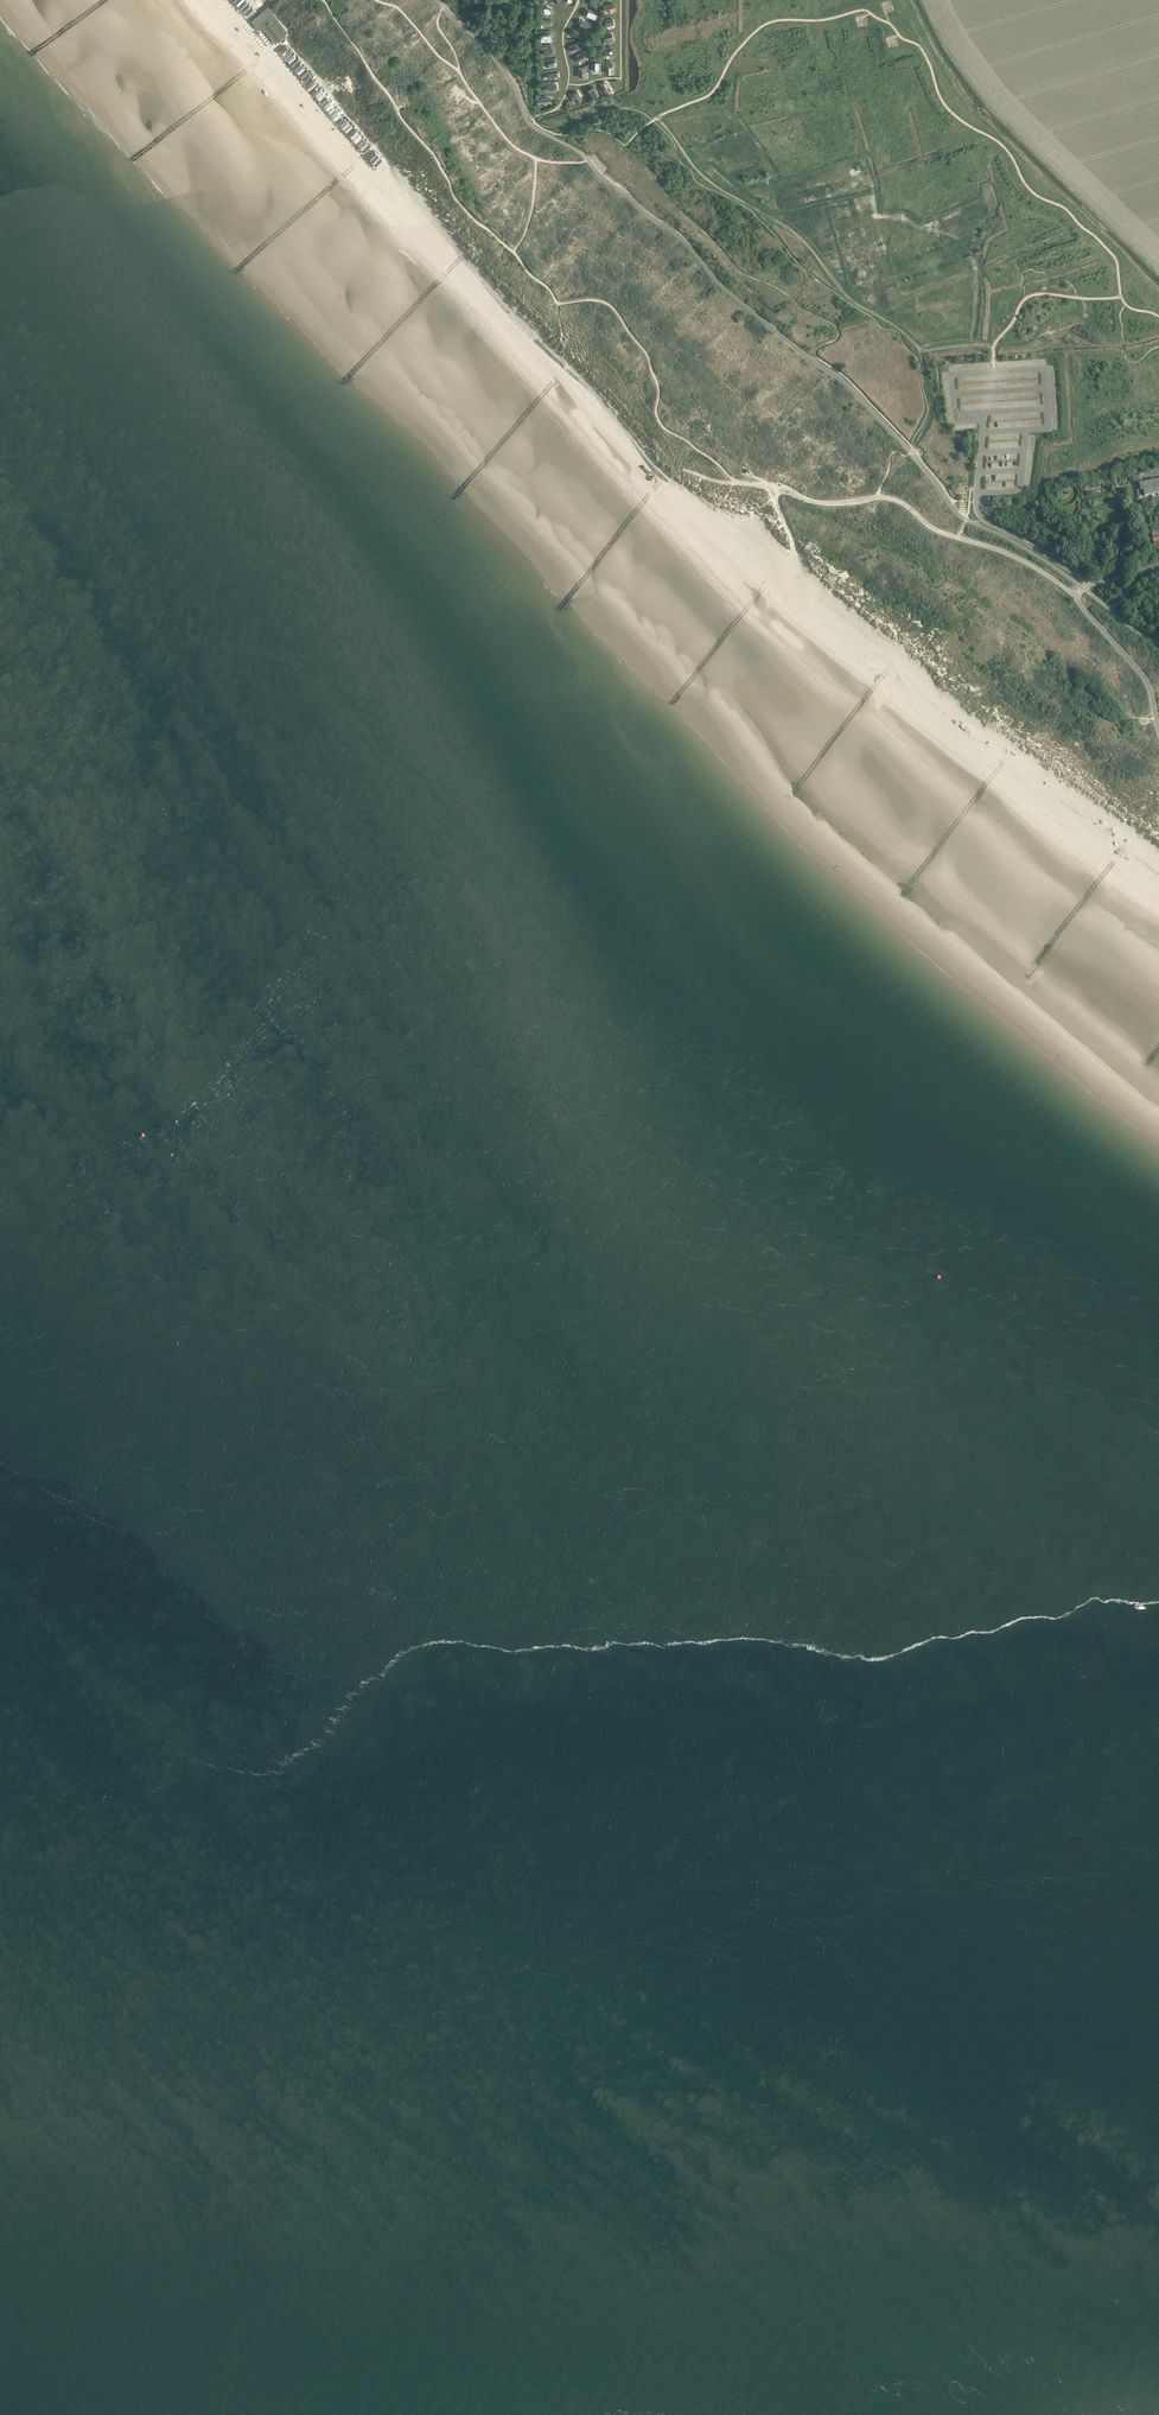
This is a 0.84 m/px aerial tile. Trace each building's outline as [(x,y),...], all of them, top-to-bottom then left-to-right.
[(614,12),(616,11),(613,3),(604,6),(605,10),(607,9),(608,10),(608,11),(609,11),(610,10),(610,9),(614,8),(615,11),(614,12)] [(548,13),(552,11),(551,7),(546,5),(542,6),(543,11),(548,13)] [(286,33),(273,17),(275,16),(268,7),(252,20),(259,29),(265,24),(277,40),(286,33)] [(597,18),(598,16),(595,14),(587,10),(585,14),(595,19),(596,17),(597,18)] [(615,27),(616,27),(612,18),(605,21),(606,25),(604,26),(605,28),(607,28),(607,26),(614,24),(615,27)] [(587,28),(590,23),(582,19),(579,24),(587,28)] [(575,30),(572,29),(570,33),(577,37),(578,35),(579,35),(581,31),(576,29),(575,30)] [(603,35),(605,43),(613,41),(611,33),(603,35)] [(613,57),(614,57),(613,49),(604,50),(605,57),(610,56),(610,55),(613,54),(614,57),(613,57)] [(579,61),(587,57),(585,52),(576,57),(579,61)] [(585,76),(585,69),(587,68),(587,65),(585,66),(585,67),(578,68),(578,73),(580,73),(580,76),(585,76)] [(608,88),(605,82),(600,84),(605,93),(611,90),(610,87),(608,88)] [(592,98),(598,94),(594,87),(587,91),(592,98)] [(570,95),(572,94),(576,102),(582,99),(577,91),(570,95)] [(1141,484),(1139,475),(1132,476),(1133,484),(1139,483),(1141,490),(1136,491),(1138,498),(1158,494),(1158,480),(1141,484)]
